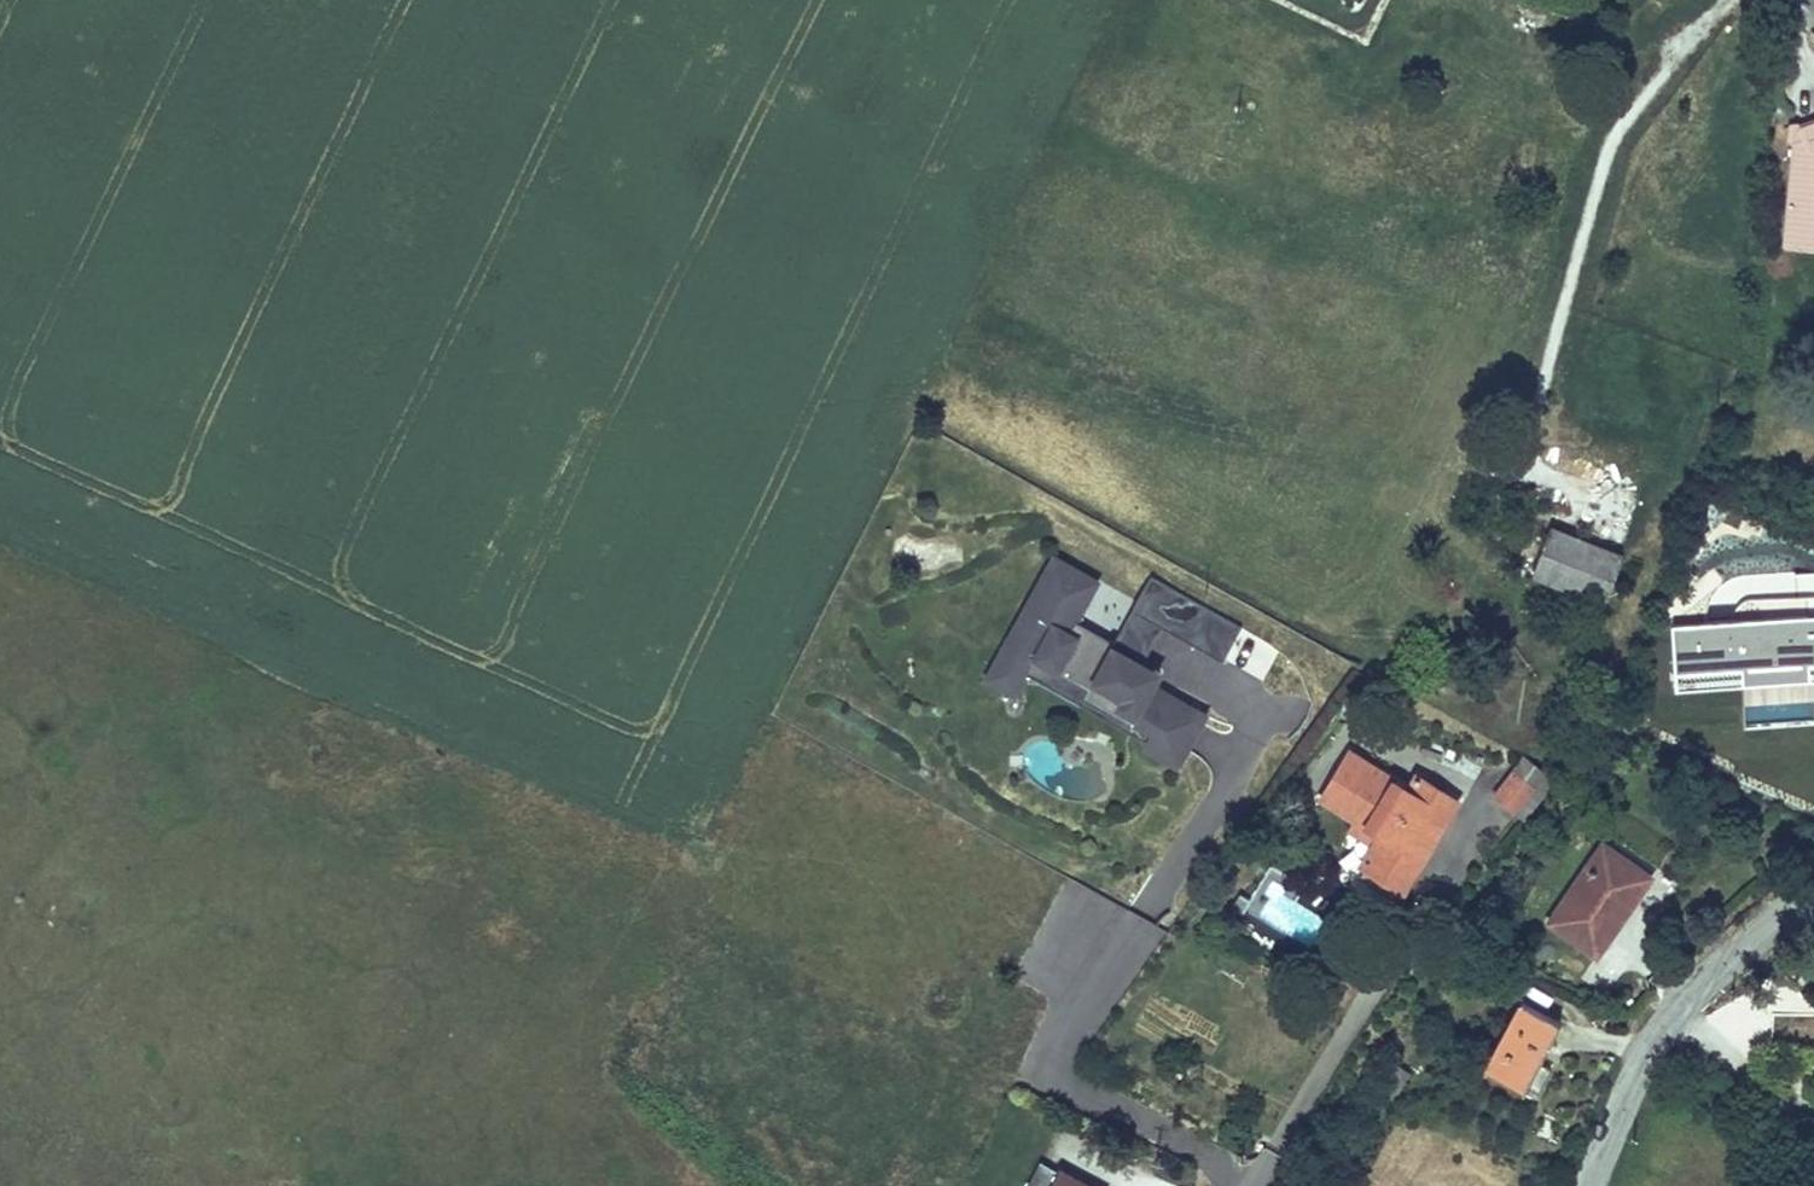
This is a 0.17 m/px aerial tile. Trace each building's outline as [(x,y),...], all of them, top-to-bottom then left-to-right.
[(1795,129),(1802,146),(1788,143),(1770,240),(1810,247),(1813,221),(1813,122),(1795,129)] [(1625,548),(1547,523),(1531,573),(1608,598),(1625,548)] [(1083,633),(1074,628),(1101,579),(1053,553),(985,676),(1020,695),(1033,672),(1084,700),(1091,685),(1062,669),(1083,633)] [(1182,757),(1185,759),(1211,713),(1158,682),(1165,670),(1144,658),(1164,624),(1223,658),(1241,627),(1152,575),(1092,679),(1122,696),(1118,704),(1139,716),(1132,729),(1148,738),(1144,745),(1178,764),(1182,757)] [(1779,588),(1709,587),(1709,647),(1748,647),(1779,647),(1779,588)] [(1748,647),(1709,647),(1709,676),(1748,676),(1748,647)] [(1410,782),(1350,747),(1321,797),(1356,818),(1381,832),(1375,843),(1364,861),(1410,888),(1463,797),(1417,770),(1410,782)] [(1525,756),(1496,794),(1523,815),(1553,778),(1525,756)] [(1381,832),(1356,818),(1350,828),(1375,843),(1381,832)] [(1656,873),(1604,838),(1548,920),(1600,955),(1656,873)] [(1659,914),(1675,881),(1657,872),(1641,905),(1659,914)] [(1564,1016),(1526,996),(1489,1064),(1527,1085),(1564,1016)] [(1064,1164),(1061,1170),(1040,1159),(1026,1185),(1107,1185),(1064,1164)]
